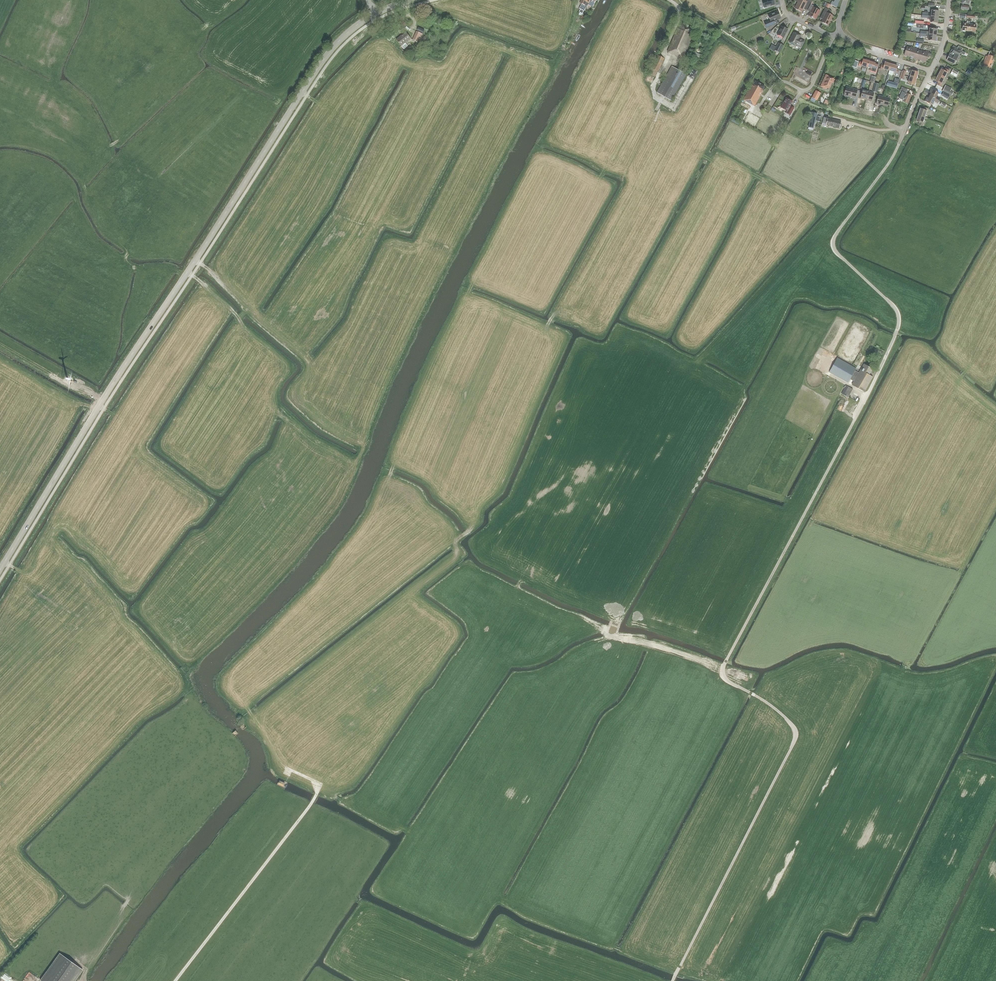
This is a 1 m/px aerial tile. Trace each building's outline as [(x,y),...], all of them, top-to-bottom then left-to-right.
[(580,3),(582,4),(579,9),(580,9),(584,11),(586,6),(587,7),(588,5),(593,7),(595,2),(592,0),(581,0),(580,3)] [(810,0),(807,0),(806,1),(804,0),(797,0),(796,1),(798,2),(795,9),(801,12),(803,9),(806,10),(811,1),(810,0)] [(815,19),(820,11),(813,7),(814,6),(811,5),(807,11),(811,12),(809,16),(809,17),(810,16),(811,17),(812,18),(813,18),(815,19)] [(822,22),(828,25),(832,16),(829,14),(831,11),(825,8),(820,18),(823,20),(822,22)] [(776,20),(780,18),(777,11),(768,15),(770,20),(764,23),(766,28),(777,23),(776,20)] [(681,23),(679,29),(678,28),(667,52),(683,58),(693,35),(691,34),(694,28),(681,23)] [(788,29),(781,26),(777,35),(783,38),(788,29)] [(419,40),(422,34),(416,31),(412,39),(417,41),(418,40),(419,40)] [(407,45),(405,43),(411,39),(406,32),(400,37),(400,36),(396,39),(401,46),(404,49),(407,46),(407,45)] [(801,36),(794,33),(789,42),(796,45),(801,47),(804,41),(799,39),(801,36)] [(778,43),(774,50),(780,53),(784,45),(778,43)] [(911,57),(914,48),(911,47),(911,48),(907,46),(904,55),(911,57)] [(953,46),(947,60),(955,64),(958,57),(959,58),(961,54),(962,54),(963,52),(962,51),(961,51),(962,48),(958,47),(957,48),(953,46)] [(917,48),(914,48),(911,57),(918,59),(921,51),(917,49),(917,48)] [(925,52),(921,51),(918,59),(926,62),(928,55),(931,56),(932,53),(929,52),(925,51),(925,52)] [(990,68),(995,55),(995,54),(990,52),(989,55),(988,55),(988,57),(986,56),(983,63),(985,64),(984,66),(990,68)] [(664,58),(658,55),(651,69),(649,74),(655,77),(664,58)] [(875,73),(878,64),(875,63),(869,61),(867,67),(871,68),(870,72),(875,73)] [(897,66),(891,64),(889,70),(895,72),(895,73),(898,74),(899,70),(896,69),(897,66)] [(657,92),(671,101),(686,74),(672,66),(657,92)] [(938,75),(944,78),(947,72),(948,73),(949,71),(945,68),(944,71),(941,69),(938,75)] [(826,75),(823,80),(821,85),(823,86),(823,87),(826,89),(827,88),(829,89),(831,84),(834,78),(826,75)] [(944,78),(938,75),(935,81),(938,82),(937,85),(941,87),(942,84),(941,84),(944,78)] [(752,84),(743,100),(754,106),(763,91),(762,90),(764,86),(755,81),(753,85),(752,84)] [(942,91),(952,96),(953,92),(950,91),(952,88),(945,85),(942,91)] [(904,93),(901,100),(908,103),(911,96),(907,93),(908,91),(903,89),(902,92),(904,93)] [(931,93),(929,96),(939,101),(940,98),(937,96),(939,93),(931,89),(929,92),(931,93)] [(817,101),(821,93),(815,90),(811,98),(817,101)] [(768,107),(772,109),(779,96),(775,94),(768,107)] [(939,101),(929,96),(928,98),(927,97),(925,101),(932,105),(934,101),(937,103),(939,101)] [(794,108),(790,106),(793,102),(786,98),(783,103),(781,107),(787,111),(786,113),(790,115),(794,108)] [(921,109),(918,115),(924,117),(926,111),(928,111),(929,109),(924,107),(924,110),(921,109)] [(817,114),(812,112),(808,127),(813,128),(817,114)] [(924,117),(918,115),(916,121),(919,122),(918,125),(923,126),(923,124),(922,123),(924,117)] [(826,126),(826,125),(840,128),(841,122),(824,117),(822,125),(826,126)] [(856,368),(837,358),(829,372),(848,383),(850,379),(854,381),(852,385),(864,392),(873,377),(869,375),(873,369),(864,364),(859,373),(854,370),(856,368)] [(848,386),(844,393),(843,395),(848,397),(853,389),(848,386)] [(83,970),(60,953),(40,980),(42,980),(74,980),(83,970)]
